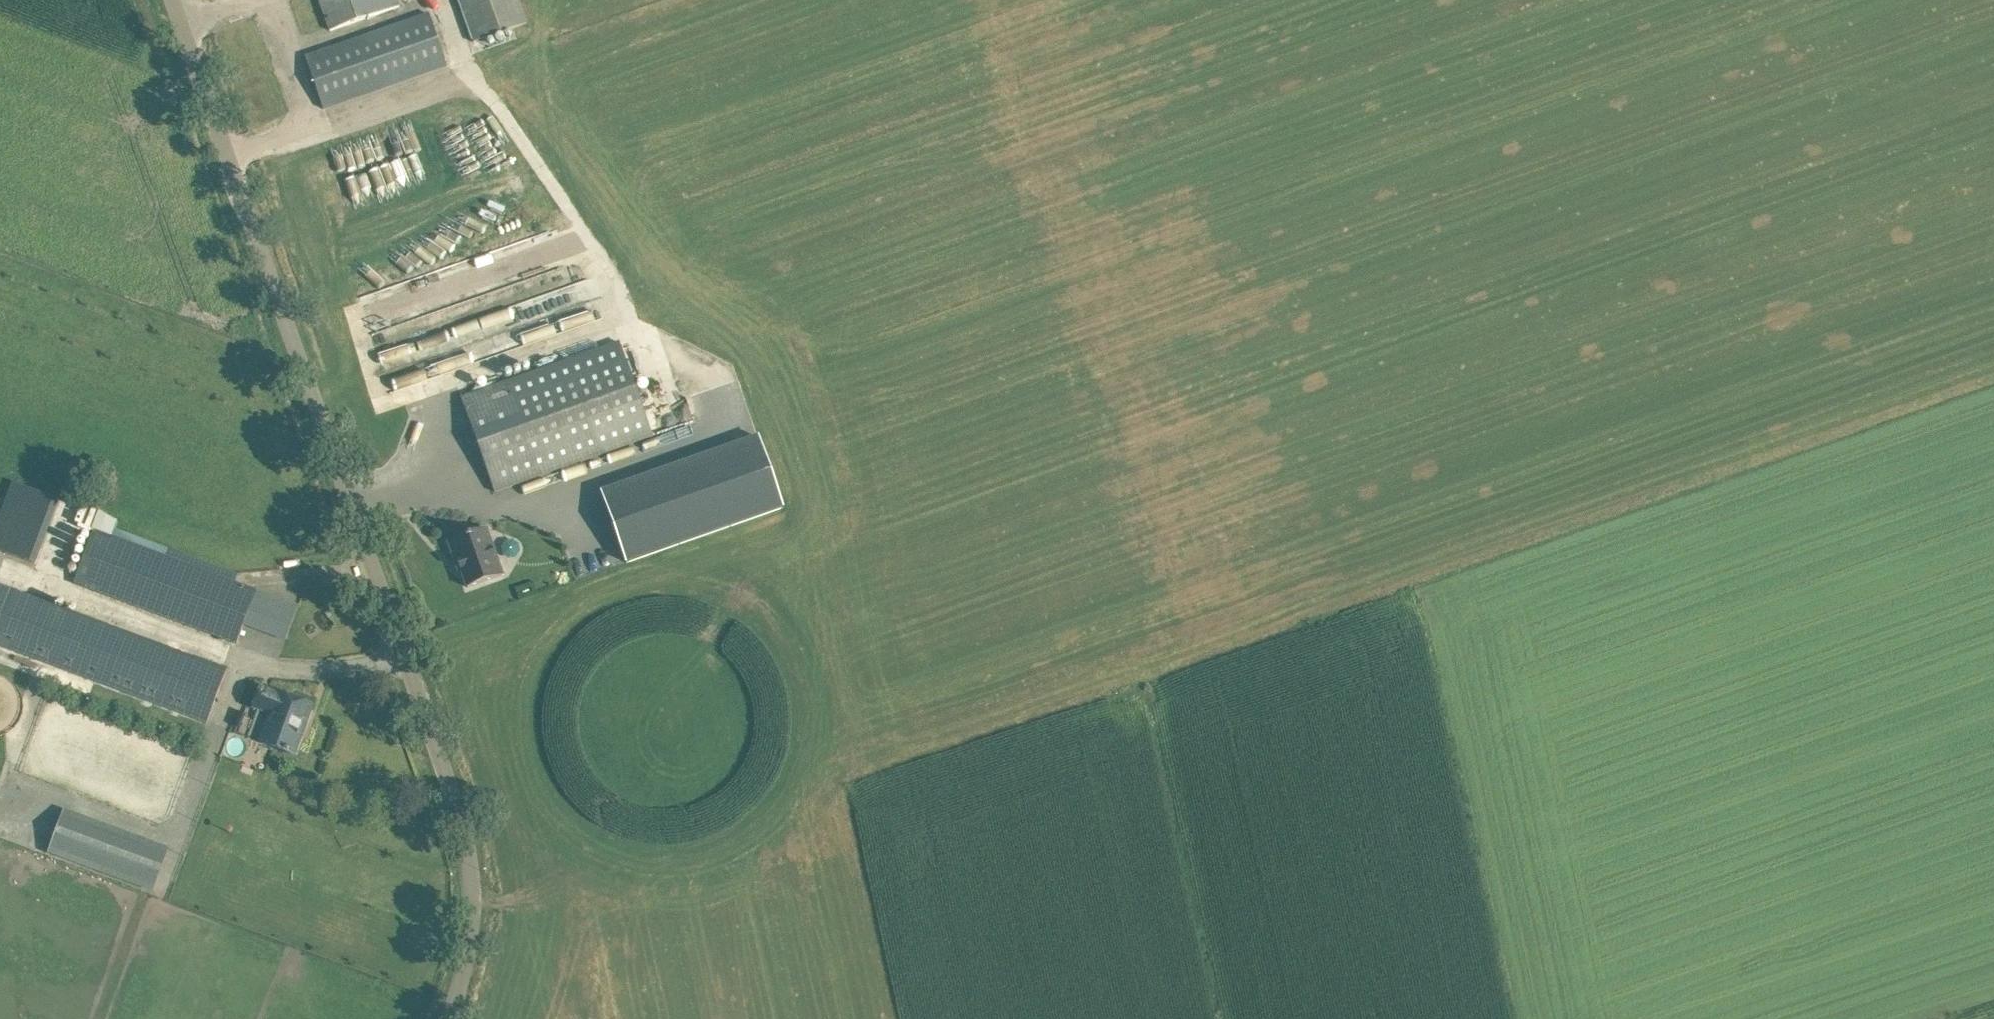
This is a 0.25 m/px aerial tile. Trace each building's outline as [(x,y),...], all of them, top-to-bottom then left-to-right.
[(329,31),(400,5),(398,0),(318,0),(329,31)] [(472,42),(527,22),(519,0),(457,0),(472,42)] [(323,109),(447,66),(428,14),(305,57),(323,109)] [(619,342),(461,398),(495,492),(652,436),(619,342)] [(626,563),(782,508),(757,436),(601,491),(626,563)] [(77,570),(73,582),(236,643),(242,625),(250,605),(255,590),(236,582),(239,574),(115,528),(117,521),(114,520),(99,510),(85,505),(77,527),(91,532),(89,540),(77,570)] [(456,562),(458,561),(467,587),(504,574),(487,528),(448,542),(456,562)] [(37,564),(43,548),(0,532),(0,551),(37,564)] [(227,668),(0,584),(0,647),(207,723),(227,668)] [(278,694),(260,688),(253,707),(271,713),(260,742),(294,755),(301,735),(298,732),(302,722),(305,722),(312,705),(278,693),(278,694)] [(168,849),(63,810),(47,854),(151,893),(168,849)]
